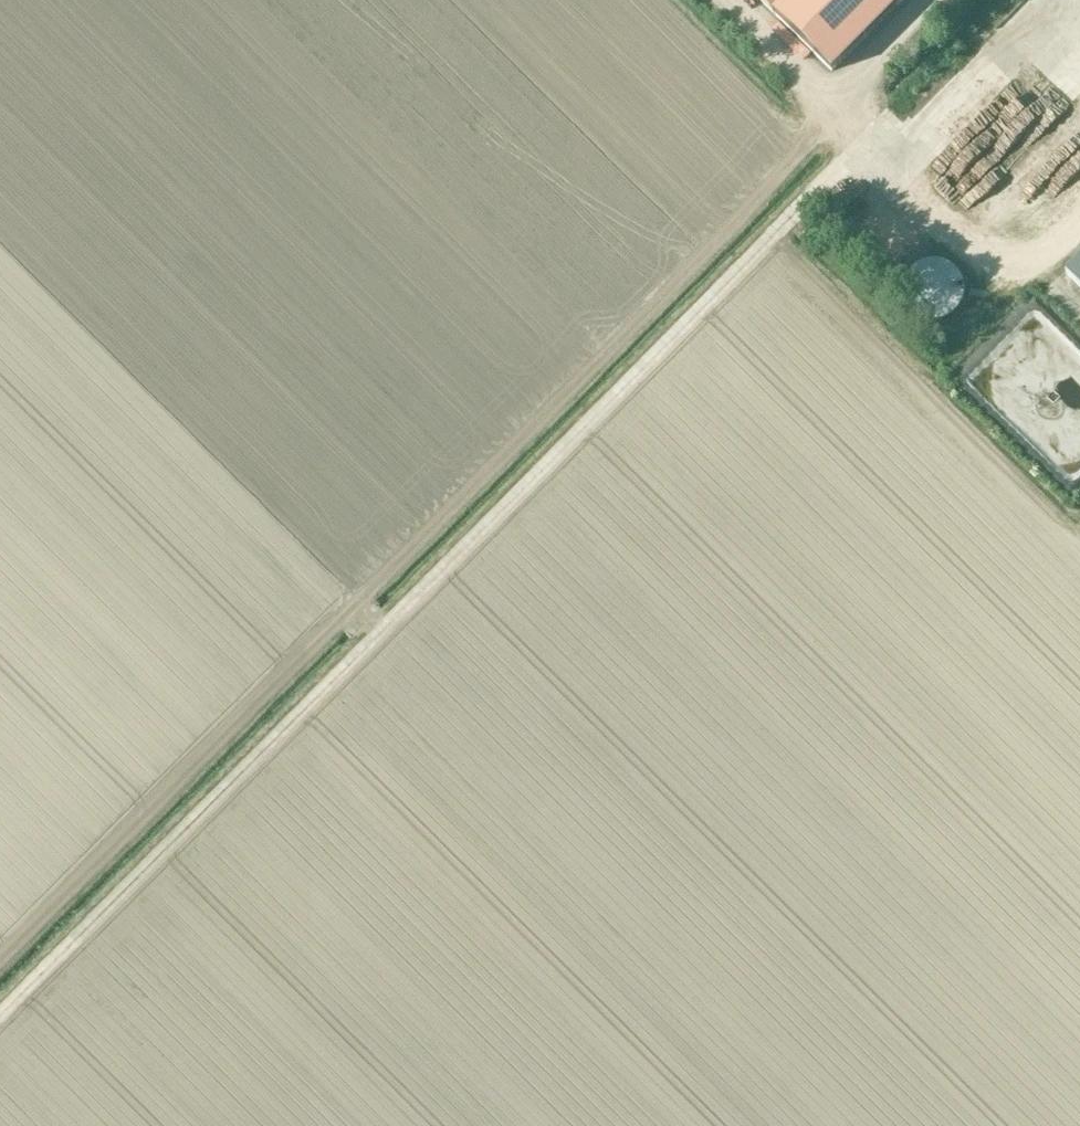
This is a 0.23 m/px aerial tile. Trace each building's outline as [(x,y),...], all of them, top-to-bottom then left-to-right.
[(913,0),(759,0),(780,21),(837,77),(913,0)] [(959,270),(957,267),(954,264),(950,262),(947,260),(943,259),(939,258),(935,257),(931,257),(927,258),(923,259),(920,261),(916,263),(913,265),(910,268),(908,271),(906,274),(904,278),(903,282),(903,286),(903,290),(903,294),(904,298),(905,301),(907,305),(910,308),(912,311),(915,314),(919,316),(922,317),(926,319),(930,319),(934,320),(938,319),(942,318),(946,317),(949,315),(953,313),(956,310),(958,307),(961,304),(963,301),(964,297),(965,293),(965,289),(965,285),(964,281),(963,277),(961,274),(959,270)] [(1069,273),(1079,284),(1079,261),(1069,273)]
